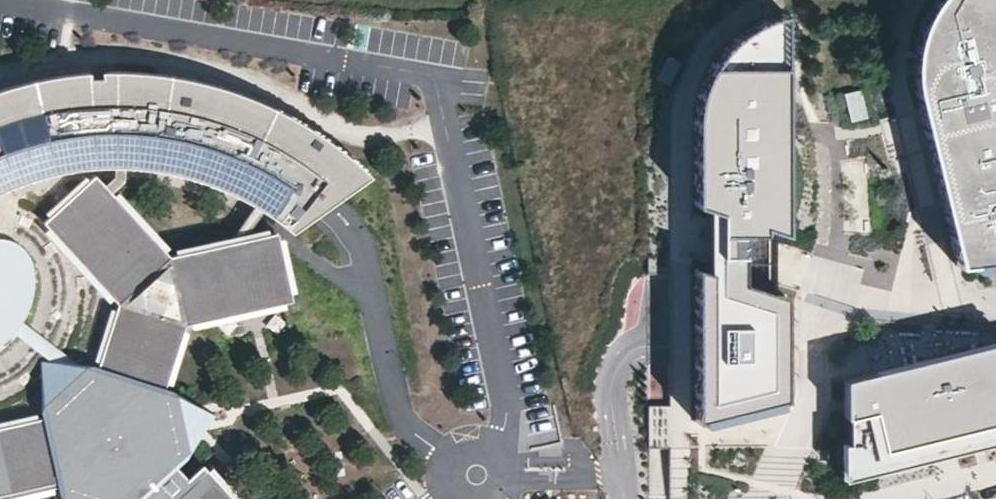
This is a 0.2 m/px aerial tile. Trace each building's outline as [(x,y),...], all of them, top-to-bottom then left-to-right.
[(957,266),(995,262),(995,0),(942,0),(928,18),(915,48),(915,89),(957,266)] [(692,270),(691,422),(788,398),(783,294),(757,287),(764,226),(786,234),(786,15),(753,22),(731,40),(713,60),(694,96),(696,204),(715,211),(708,275),(692,270)] [(13,183),(83,164),(133,166),(183,173),(218,184),(250,200),(293,230),(372,172),(331,140),(292,114),(248,93),(208,82),(168,72),(118,70),(79,71),(39,77),(0,87),(0,190),(13,183)] [(860,89),(843,92),(849,120),(865,117),(860,89)] [(55,222),(124,299),(100,364),(109,367),(104,382),(94,391),(62,420),(46,423),(44,415),(0,425),(0,494),(57,481),(57,475),(74,472),(99,481),(128,490),(136,498),(227,498),(207,477),(194,487),(166,457),(159,426),(154,405),(183,318),(287,296),(275,237),(173,259),(101,179),(55,222)] [(9,335),(14,332),(23,320),(32,300),(35,284),(35,269),(33,259),(29,252),(22,245),(16,239),(9,238),(2,237),(0,237),(0,343),(9,335)] [(104,382),(23,320),(14,332),(94,391),(104,382)] [(832,377),(834,413),(839,413),(839,442),(834,442),(834,476),(944,451),(995,439),(995,337),(832,377)]
